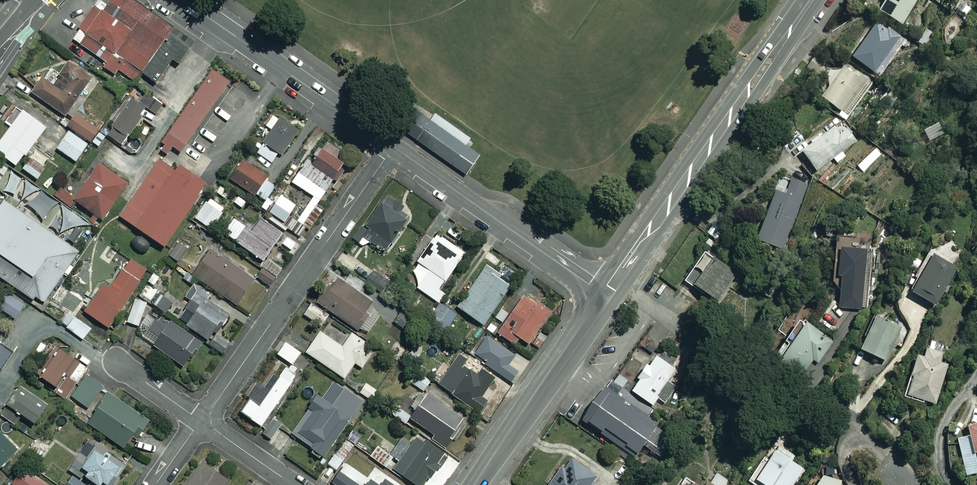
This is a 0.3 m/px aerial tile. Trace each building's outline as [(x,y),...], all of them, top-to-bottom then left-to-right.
[(70,36),(133,79),(169,27),(130,0),(108,0),(105,5),(98,0),(95,0),(70,36)] [(876,8),(903,24),(917,0),(881,0),(876,8)] [(900,37),(876,20),(851,56),(875,73),(900,37)] [(192,42),(169,27),(133,79),(155,94),(192,42)] [(933,34),(926,29),(917,42),(925,47),(933,34)] [(91,76),(68,59),(51,83),(42,77),(31,92),(63,115),(91,76)] [(873,84),(843,63),(820,96),(841,111),(839,115),(847,121),(873,84)] [(228,80),(211,69),(159,146),(167,152),(172,146),(180,151),(228,80)] [(146,109),(155,116),(163,105),(147,93),(139,104),(146,109)] [(139,104),(132,99),(106,133),(120,144),(146,109),(139,104)] [(429,119),(409,104),(395,124),(465,174),(479,154),(465,145),(470,138),(433,113),(429,119)] [(100,125),(78,110),(68,126),(90,140),(100,125)] [(25,111),(0,140),(0,150),(16,164),(46,130),(25,111)] [(298,131),(274,113),(265,125),(271,129),(256,151),(274,164),(298,131)] [(838,134),(832,125),(800,149),(816,171),(857,141),(847,127),(838,134)] [(87,144),(68,131),(57,148),(75,161),(87,144)] [(310,162),(334,178),(343,163),(335,158),(342,148),(327,138),(310,162)] [(183,186),(140,155),(98,214),(141,245),(183,186)] [(45,168),(29,157),(21,168),(36,179),(45,168)] [(267,174),(241,159),(229,178),(265,200),(275,185),(264,179),(267,174)] [(334,178),(310,162),(307,160),(292,182),(298,186),(293,193),(302,199),(291,215),(302,223),(334,178)] [(807,185),(791,178),(785,194),(775,190),(755,237),(781,248),(807,185)] [(77,201),(59,187),(52,196),(71,209),(77,201)] [(295,204),(280,194),(274,202),(269,199),(263,207),(284,221),(295,204)] [(401,205),(387,195),(360,234),(382,250),(406,217),(397,211),(401,205)] [(3,199),(0,204),(0,276),(41,305),(78,251),(3,199)] [(223,211),(207,200),(194,217),(210,229),(223,211)] [(252,229),(236,218),(225,233),(262,259),(281,232),(261,218),(252,229)] [(304,228),(292,219),(287,227),(298,236),(304,228)] [(418,289),(437,302),(444,292),(440,289),(465,252),(437,232),(411,269),(418,289)] [(188,245),(176,239),(167,258),(179,264),(188,245)] [(866,249),(837,246),(834,274),(840,274),(837,307),(861,309),(866,249)] [(253,278),(208,248),(191,273),(236,303),(253,278)] [(737,274),(704,250),(693,265),(702,271),(693,284),(718,301),(737,274)] [(957,266),(930,250),(907,289),(934,305),(957,266)] [(146,269),(129,258),(109,289),(100,284),(84,311),(109,327),(146,269)] [(281,268),(267,260),(256,277),(270,286),(281,268)] [(375,266),(370,280),(388,287),(394,273),(375,266)] [(510,284),(484,266),(457,306),(482,324),(510,284)] [(146,300),(174,317),(184,303),(155,285),(161,276),(153,271),(138,294),(146,300)] [(382,310),(336,276),(319,298),(332,308),(330,310),(355,327),(356,325),(366,332),(382,310)] [(211,333),(224,315),(194,293),(186,304),(195,310),(185,324),(207,339),(211,333)] [(549,309),(522,294),(507,320),(504,319),(497,333),(515,343),(519,337),(530,343),(549,309)] [(13,296),(11,300),(3,296),(0,301),(0,309),(15,318),(24,302),(13,296)] [(138,328),(146,300),(135,296),(127,324),(138,328)] [(453,326),(452,304),(430,305),(431,327),(453,326)] [(412,320),(400,311),(393,321),(405,330),(412,320)] [(199,341),(160,313),(143,337),(182,365),(199,341)] [(909,330),(874,314),(859,348),(884,359),(897,333),(905,337),(909,330)] [(91,327),(75,316),(67,328),(82,339),(91,327)] [(819,368),(836,347),(804,321),(775,357),(796,373),(799,369),(807,375),(815,365),(819,368)] [(341,345),(319,331),(305,351),(343,377),(354,362),(363,368),(375,349),(350,332),(341,345)] [(207,339),(204,343),(221,354),(228,344),(211,333),(207,339)] [(514,355),(487,335),(473,354),(512,382),(520,372),(508,363),(514,355)] [(299,352),(283,341),(276,352),(292,363),(299,352)] [(397,341),(387,353),(407,369),(417,358),(397,341)] [(0,343),(0,369),(12,352),(0,343)] [(915,354),(902,395),(922,401),(923,399),(936,403),(948,364),(940,362),(943,352),(925,347),(923,356),(915,354)] [(86,367),(60,348),(41,375),(59,388),(57,392),(64,398),(86,367)] [(675,368),(654,353),(646,365),(635,357),(626,370),(638,379),(630,389),(651,404),(657,397),(666,403),(677,388),(666,380),(675,368)] [(292,369),(271,354),(244,393),(250,397),(241,410),(260,425),(297,373),(292,369)] [(469,360),(461,354),(438,383),(477,414),(487,402),(479,396),(494,377),(482,368),(477,375),(465,366),(469,360)] [(297,373),(302,376),(312,362),(302,355),(292,369),(297,373)] [(430,380),(411,368),(405,378),(423,390),(430,380)] [(105,383),(88,372),(72,396),(88,407),(105,383)] [(378,390),(365,382),(359,392),(371,400),(378,390)] [(47,404),(18,385),(6,403),(35,422),(47,404)] [(360,400),(341,387),(330,404),(316,395),(291,434),(325,455),(360,400)] [(636,429),(583,387),(557,419),(610,462),(636,429)] [(466,419),(428,389),(408,415),(433,434),(431,437),(445,447),(466,419)] [(148,419),(107,392),(87,422),(123,446),(132,434),(136,437),(148,419)] [(286,426),(275,418),(263,434),(273,442),(286,426)] [(398,425),(390,418),(382,428),(391,435),(398,425)] [(966,424),(968,434),(956,437),(963,467),(976,463),(976,422),(966,424)] [(0,429),(0,466),(18,447),(0,429)] [(394,468),(417,484),(420,484),(430,471),(433,473),(446,455),(418,434),(410,446),(394,468)] [(52,444),(37,437),(30,452),(45,459),(52,444)] [(355,443),(346,437),(327,463),(335,469),(355,443)] [(394,468),(410,446),(401,439),(390,455),(375,444),(369,454),(392,471),(394,468)] [(83,475),(96,484),(100,480),(105,484),(121,463),(97,444),(81,464),(88,470),(83,475)] [(775,448),(767,459),(762,456),(745,479),(754,484),(758,484),(760,482),(765,484),(792,484),(796,480),(799,482),(807,470),(775,448)] [(598,477),(565,453),(547,477),(549,484),(592,484),(598,477)] [(185,484),(225,484),(229,479),(201,461),(185,484)] [(23,467),(12,484),(14,484),(49,484),(23,467)] [(814,473),(811,484),(844,484),(841,480),(814,473)] [(72,474),(65,484),(89,484),(72,474)] [(685,477),(679,484),(712,484),(699,476),(694,483),(685,477)]
